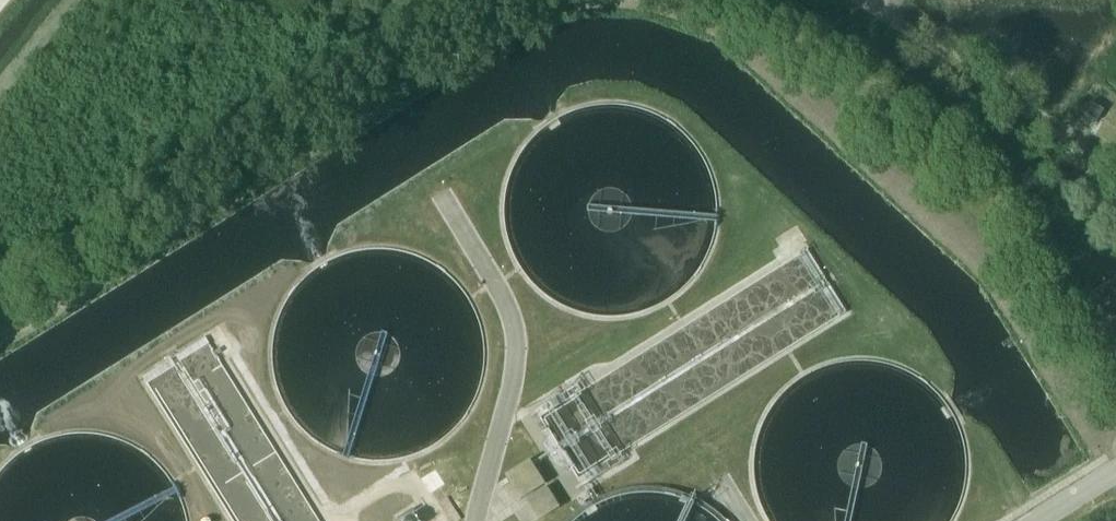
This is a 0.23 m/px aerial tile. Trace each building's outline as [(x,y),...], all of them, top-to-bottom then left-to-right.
[(530,460),(505,475),(521,499),(545,484),(530,460)] [(547,487),(526,499),(538,520),(559,507),(547,487)]
